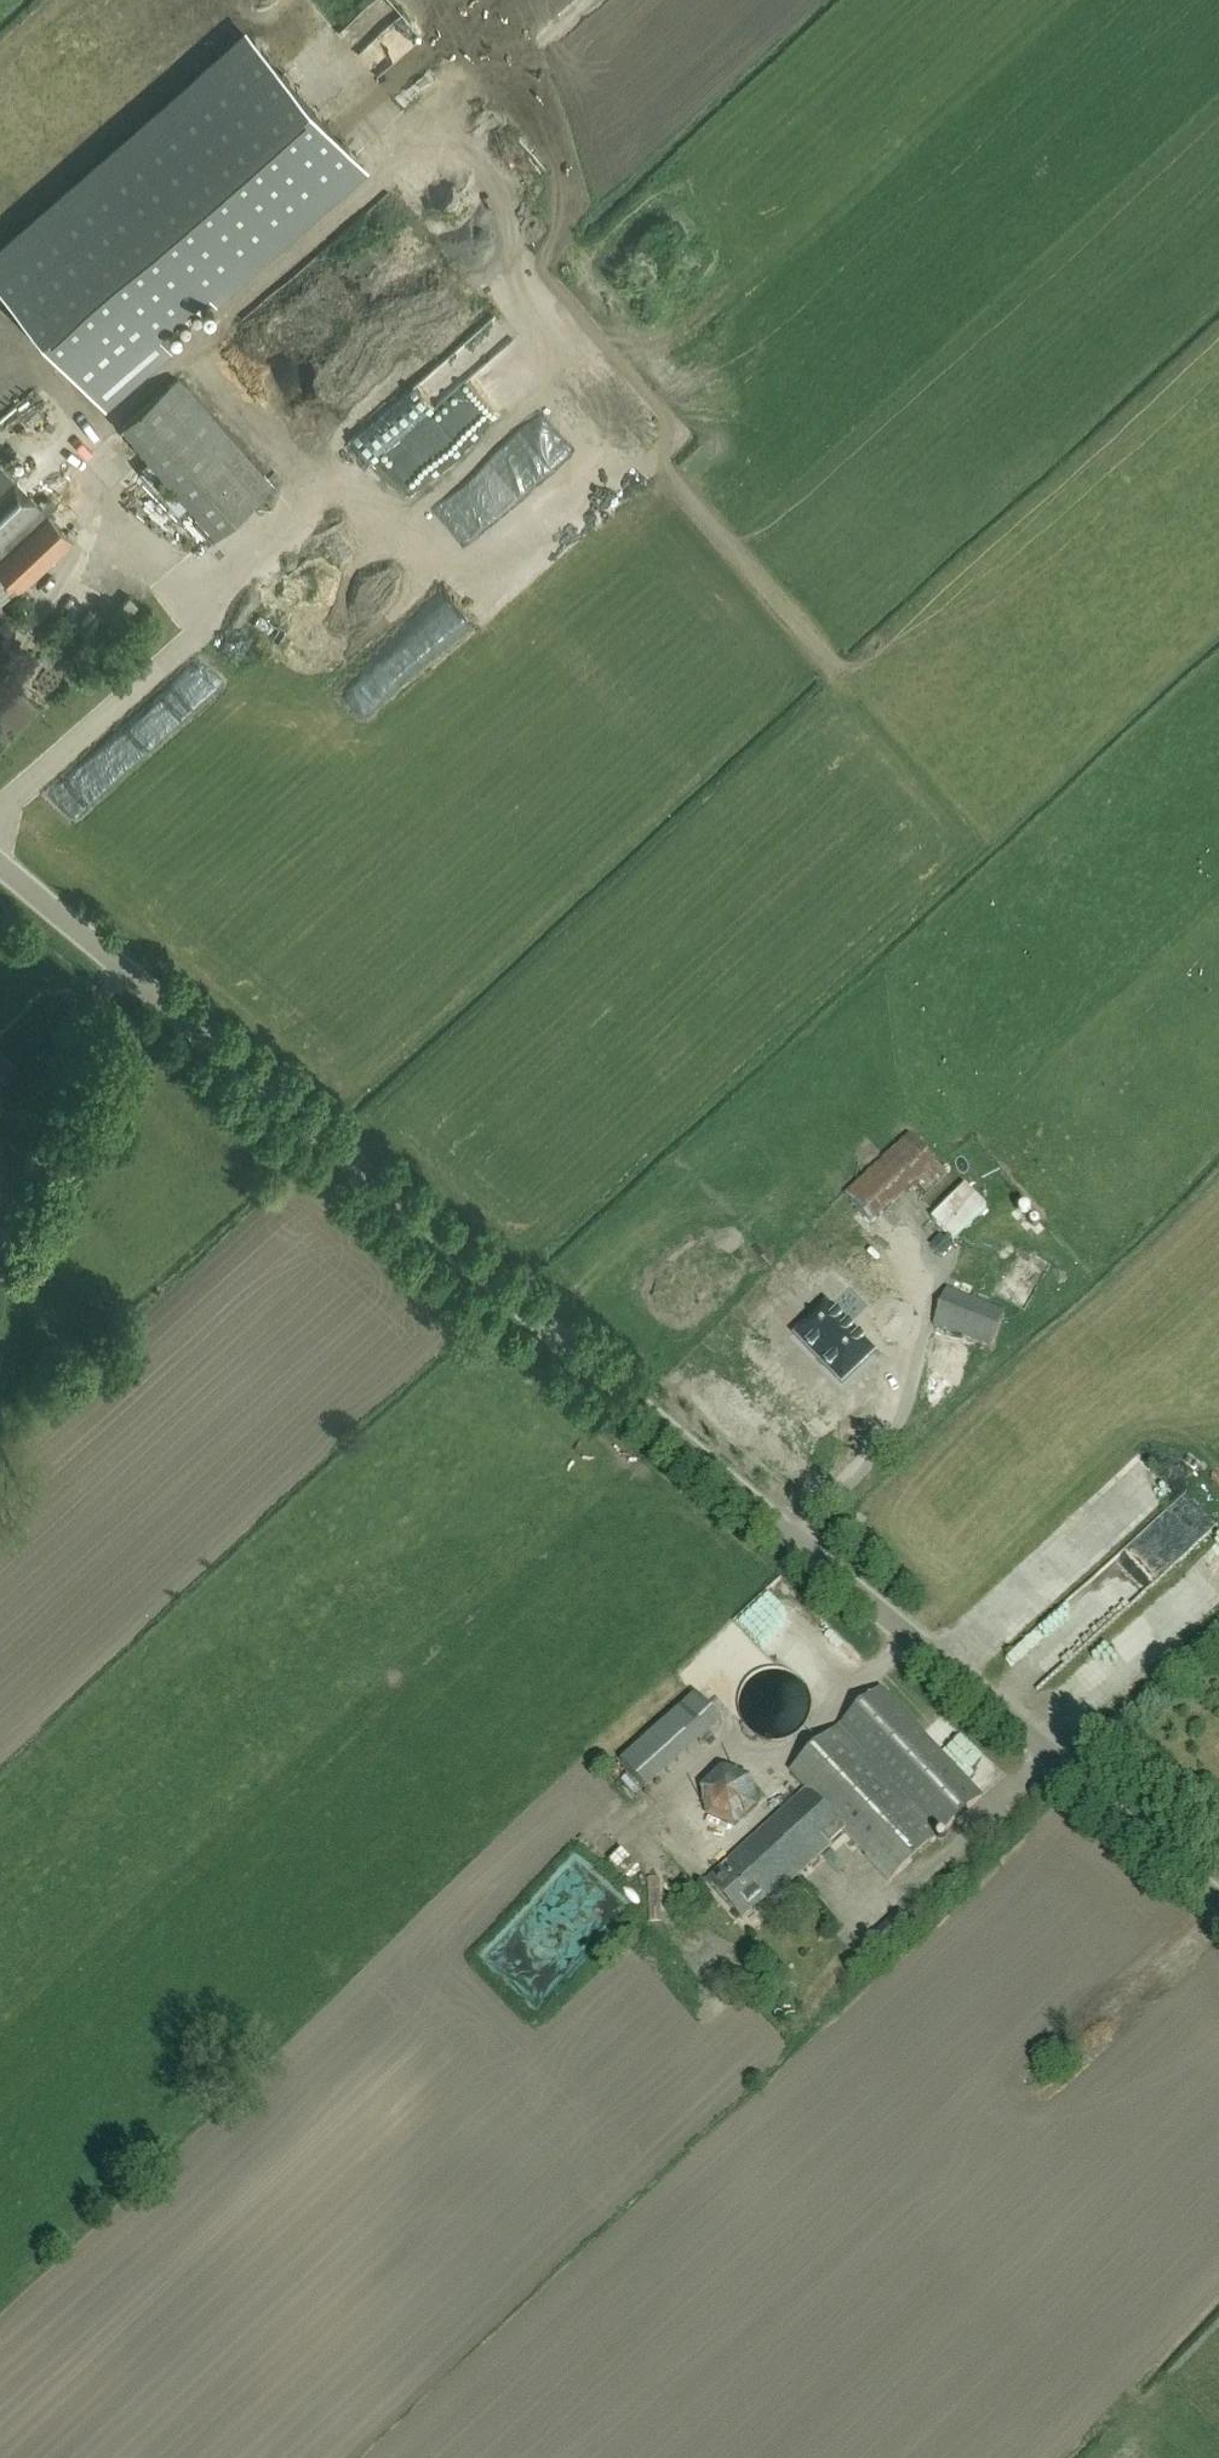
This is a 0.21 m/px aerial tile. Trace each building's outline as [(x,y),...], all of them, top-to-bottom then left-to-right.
[(0,265),(0,285),(104,403),(156,357),(143,342),(355,155),(254,41),(0,265)] [(288,252),(270,275),(280,282),(297,259),(288,252)] [(348,305),(370,311),(373,298),(351,292),(348,305)] [(121,427),(217,536),(272,487),(177,379),(121,427)] [(16,594),(71,543),(0,466),(0,577),(16,594)] [(23,1073),(0,1049),(0,1095),(23,1073)] [(910,1136),(845,1196),(871,1225),(936,1165),(910,1136)] [(13,1167),(0,1154),(0,1180),(13,1167)] [(895,1289),(858,1325),(879,1348),(917,1311),(895,1289)] [(933,1326),(989,1350),(1005,1314),(948,1290),(933,1326)] [(802,1324),(805,1328),(796,1337),(841,1384),(873,1354),(828,1307),(819,1316),(815,1312),(802,1324)] [(1077,1579),(1059,1565),(1069,1552),(1052,1538),(1034,1562),(1069,1589),(1077,1579)] [(1132,1624),(1159,1655),(1218,1602),(1218,1562),(1212,1554),(1132,1624)] [(1022,1590),(1014,1580),(976,1608),(982,1615),(977,1618),(994,1641),(1057,1594),(1044,1577),(1046,1576),(1030,1556),(1021,1563),(1034,1581),(1022,1590)] [(781,1665),(796,1651),(762,1615),(748,1629),(781,1665)] [(773,1892),(776,1895),(846,1831),(893,1881),(982,1797),(881,1689),(792,1773),(807,1789),(707,1881),(742,1920),(773,1892)] [(621,1762),(646,1791),(722,1724),(696,1695),(621,1762)] [(722,1769),(700,1789),(705,1818),(734,1827),(756,1808),(750,1778),(722,1769)]
